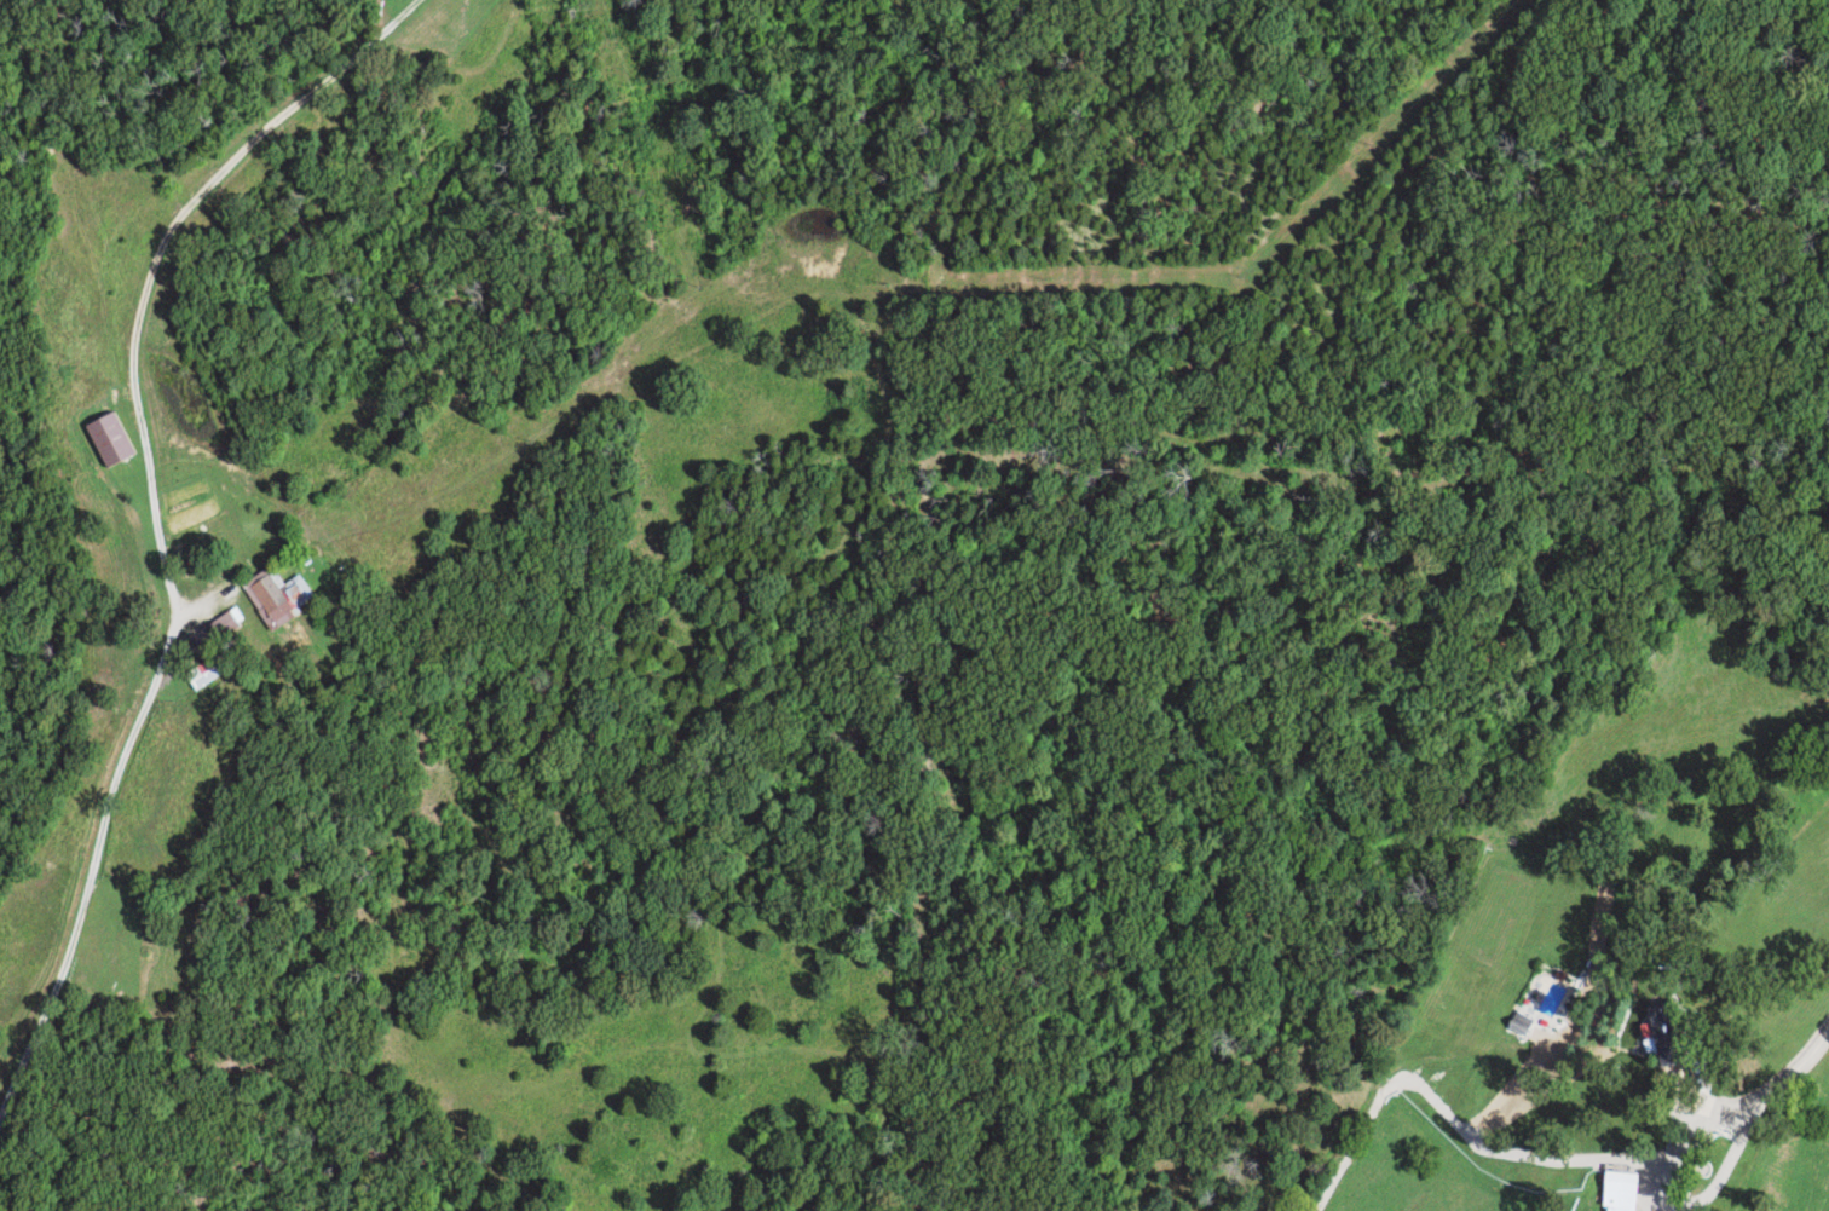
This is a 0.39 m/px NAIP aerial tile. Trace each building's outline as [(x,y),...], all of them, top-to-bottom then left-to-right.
[(110,469),(139,456),(119,412),(89,425),(110,469)] [(273,631),(319,604),(303,576),(286,586),(275,567),(245,585),(273,631)] [(225,677),(214,660),(189,677),(200,694),(225,677)] [(1632,1175),(1600,1175),(1599,1210),(1631,1210),(1632,1175)]
